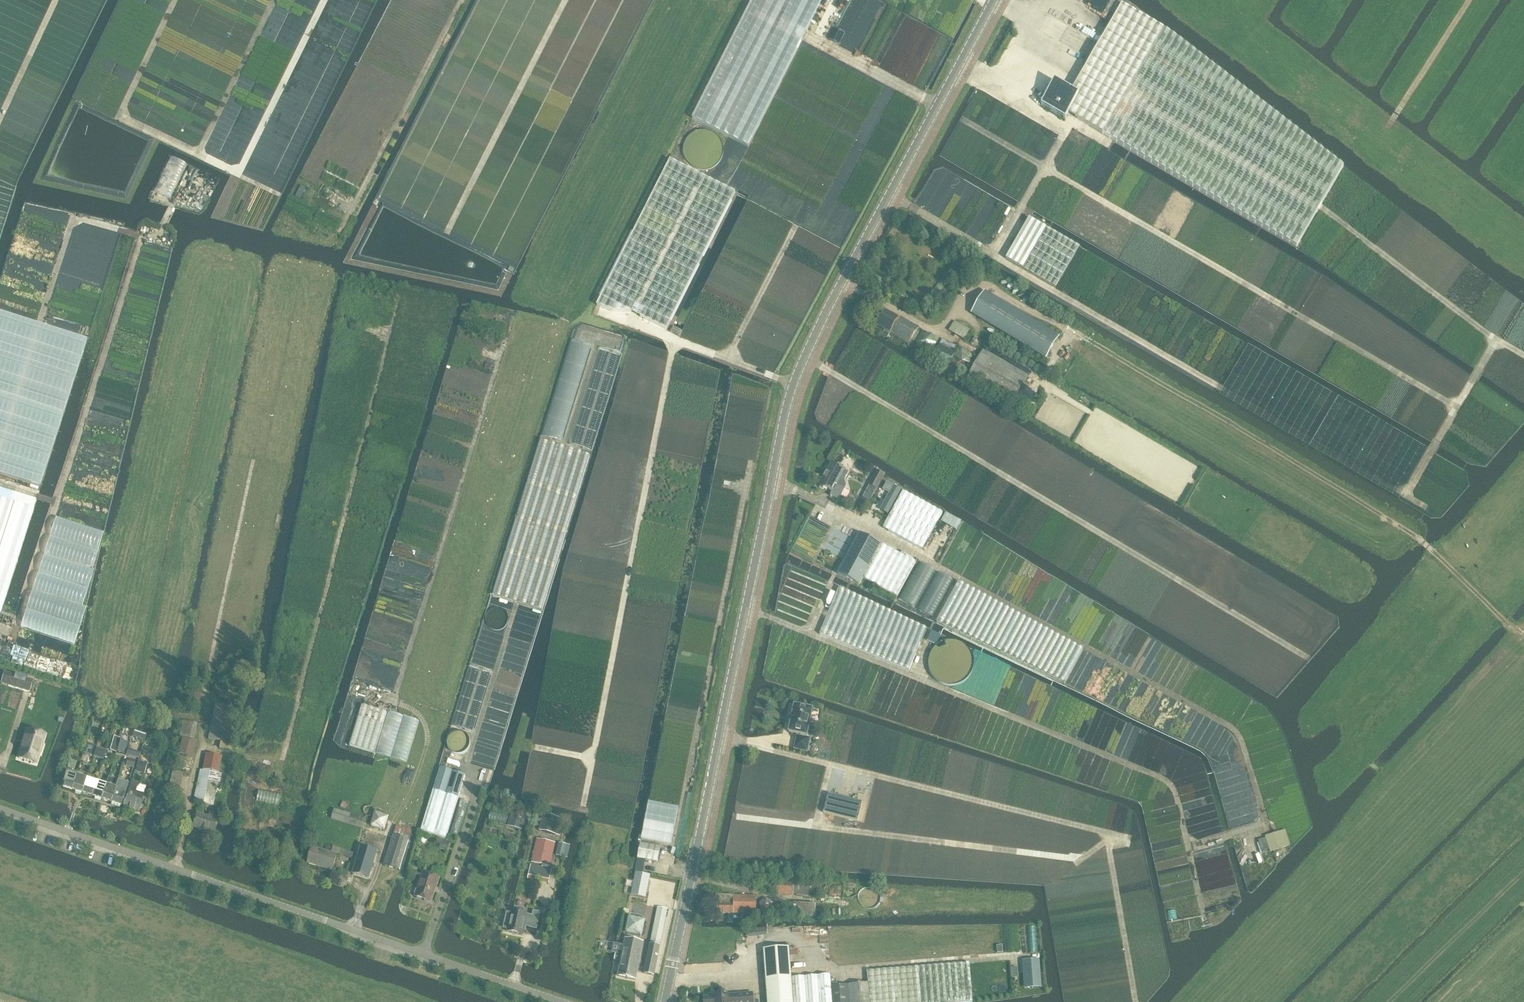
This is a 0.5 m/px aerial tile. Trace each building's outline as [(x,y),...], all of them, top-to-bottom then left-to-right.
[(692,119),(748,147),(822,0),(752,0),(692,119)] [(1043,101),(1041,104),(1065,118),(1068,113),(1070,115),(1089,126),(1102,133),(1163,29),(1122,5),(1099,44),(1090,59),(1077,81),(1071,92),(1069,91),(1068,92),(1055,85),(1045,102),(1043,101)] [(838,44),(844,33),(835,28),(829,40),(838,44)] [(1175,36),(1163,29),(1102,133),(1297,246),(1343,167),(1175,36)] [(670,161),(597,306),(600,307),(612,312),(630,312),(666,330),(735,193),(670,161)] [(1056,288),(1079,248),(1079,247),(1029,218),(1006,259),(1056,288)] [(984,293),(972,312),(1046,357),(1058,338),(984,293)] [(882,335),(888,338),(890,334),(896,337),(909,344),(912,339),(917,342),(917,347),(922,353),(932,353),(937,344),(932,335),(922,335),(916,331),(918,327),(899,316),(898,318),(884,310),(876,325),(884,330),(882,335)] [(40,486),(87,340),(42,325),(36,323),(0,312),(0,474),(40,486)] [(964,339),(970,330),(955,320),(949,330),(964,339)] [(673,327),(671,332),(680,336),(682,331),(673,327)] [(541,435),(563,442),(593,345),(571,338),(541,435)] [(930,359),(946,368),(958,347),(943,338),(930,359)] [(1028,376),(984,349),(967,377),(1011,404),(1028,376)] [(961,350),(956,352),(955,353),(953,358),(953,366),(960,371),(970,368),(972,356),(963,351),(961,350)] [(492,595),(542,611),(590,455),(540,440),(492,595)] [(819,485),(832,492),(830,496),(839,501),(846,487),(845,480),(849,473),(831,463),(819,485)] [(876,471),(872,478),(881,483),(885,475),(876,471)] [(889,494),(882,506),(890,511),(901,490),(887,482),(882,490),(889,494)] [(903,492),(883,529),(922,551),(943,514),(903,492)] [(862,511),(868,500),(863,497),(857,508),(862,511)] [(0,612),(33,510),(0,499),(0,613),(0,612)] [(20,628),(74,645),(85,609),(81,608),(93,570),(91,570),(103,533),(55,517),(43,554),(31,592),(20,628)] [(859,585),(862,578),(897,597),(915,563),(881,544),(881,545),(859,533),(838,574),(859,585)] [(919,561),(898,599),(915,608),(935,570),(919,561)] [(937,571),(916,608),(932,617),(953,580),(937,571)] [(937,623),(1064,683),(1083,650),(959,582),(937,623)] [(820,635),(909,672),(927,629),(854,595),(839,588),(820,635)] [(932,631),(928,640),(934,643),(938,634),(932,631)] [(970,665),(970,662),(969,658),(969,655),(967,652),(965,649),(963,647),(959,645),(956,644),(952,643),(948,643),(945,644),(941,645),(938,648),(935,651),(933,654),(932,658),(932,661),(932,665),(933,668),(935,672),(936,674),(939,677),(943,679),(946,680),(950,681),(953,681),(957,680),(961,678),(964,675),(967,672),(968,669),(970,665)] [(63,653),(56,676),(68,680),(75,657),(63,653)] [(4,672),(1,684),(8,686),(29,692),(33,681),(26,679),(4,672)] [(231,751),(232,745),(228,744),(235,709),(215,705),(208,740),(220,742),(219,749),(231,751)] [(362,705),(350,746),(374,753),(387,713),(362,705)] [(790,715),(788,722),(791,723),(789,733),(801,735),(801,737),(797,736),(794,749),(807,752),(810,739),(806,738),(806,737),(807,737),(813,710),(795,706),(793,716),(790,715)] [(388,712),(376,753),(407,762),(419,721),(388,712)] [(183,721),(179,737),(183,738),(193,740),(197,725),(183,721)] [(27,730),(19,758),(35,763),(38,752),(40,753),(42,746),(40,745),(44,735),(27,730)] [(469,749),(470,746),(469,744),(469,742),(468,740),(466,738),(463,736),(461,735),(459,735),(455,735),(452,736),(450,738),(448,740),(447,742),(447,744),(446,746),(447,750),(448,753),(449,754),(453,757),(457,758),(459,758),(462,757),(466,755),(468,753),(469,751),(469,749)] [(114,737),(110,750),(115,752),(116,752),(120,738),(119,738),(114,737)] [(120,741),(116,752),(124,754),(127,744),(120,741)] [(87,743),(84,753),(93,756),(94,756),(96,748),(97,746),(96,746),(87,743)] [(94,756),(93,757),(102,760),(103,760),(106,751),(105,751),(96,748),(94,756)] [(126,756),(140,760),(141,754),(128,750),(126,756)] [(199,770),(192,802),(212,807),(215,793),(220,794),(222,784),(225,785),(227,777),(219,775),(222,757),(205,754),(202,771),(199,770)] [(125,766),(134,768),(136,761),(127,759),(125,766)] [(70,760),(68,768),(75,770),(77,762),(70,760)] [(136,772),(145,774),(147,764),(138,762),(136,772)] [(441,767),(421,831),(445,838),(465,775),(441,767)] [(61,788),(71,791),(76,776),(66,773),(61,788)] [(76,776),(71,791),(81,794),(86,779),(76,776)] [(105,785),(101,800),(111,803),(117,781),(108,778),(105,786),(105,785)] [(86,779),(81,794),(91,797),(95,782),(86,779)] [(117,781),(111,803),(121,806),(127,786),(124,785),(125,783),(117,781)] [(126,797),(123,807),(139,811),(141,801),(143,794),(145,787),(139,785),(136,782),(130,781),(128,790),(126,797)] [(95,782),(91,797),(101,800),(105,785),(95,782)] [(823,813),(857,822),(862,802),(828,794),(823,813)] [(641,840),(643,840),(671,846),(678,807),(649,802),(641,840)] [(364,818),(334,810),(332,819),(361,828),(364,818)] [(389,816),(375,812),(370,826),(385,830),(389,816)] [(544,812),(539,831),(555,835),(560,816),(544,812)] [(196,814),(192,828),(213,834),(217,820),(219,816),(209,813),(208,818),(196,814)] [(522,818),(513,815),(510,826),(519,829),(522,818)] [(399,870),(409,840),(412,831),(396,826),(394,835),(393,835),(383,865),(399,870)] [(1284,831),(1266,837),(1266,839),(1270,850),(1270,852),(1289,846),(1284,831)] [(450,842),(442,839),(439,848),(447,851),(450,842)] [(537,839),(532,863),(550,867),(555,843),(537,839)] [(563,858),(564,858),(566,846),(564,845),(563,845),(560,844),(557,857),(562,858),(563,858)] [(640,844),(638,859),(657,862),(660,847),(640,844)] [(312,848),(307,863),(332,871),(337,855),(336,855),(337,854),(352,859),(354,853),(333,847),(331,854),(312,848)] [(361,848),(353,874),(369,879),(377,853),(361,848)] [(551,871),(531,866),(529,875),(549,880),(551,871)] [(636,873),(632,895),(645,898),(650,876),(636,873)] [(438,879),(422,874),(414,896),(430,901),(438,879)] [(817,880),(793,879),(793,882),(774,880),(774,875),(747,875),(747,882),(754,882),(753,887),(773,889),(773,894),(792,895),(792,894),(816,896),(817,880)] [(716,903),(716,913),(728,913),(728,922),(733,923),(733,921),(733,913),(756,914),(756,895),(717,895),(715,896),(715,897),(715,899),(715,900),(715,901),(716,903)] [(759,903),(760,911),(766,914),(773,910),(773,902),(766,899),(759,903)] [(793,916),(816,917),(816,904),(794,903),(793,916)] [(507,913),(505,922),(509,923),(507,932),(523,935),(525,926),(530,927),(530,928),(537,930),(540,913),(533,912),(532,916),(528,915),(523,914),(524,909),(515,908),(514,912),(512,912),(511,914),(507,913)] [(626,933),(642,937),(646,920),(630,916),(626,933)] [(655,919),(650,944),(660,946),(663,932),(665,921),(655,919)] [(616,954),(614,960),(621,961),(618,976),(636,979),(643,942),(625,939),(622,955),(616,954)] [(650,944),(644,973),(655,975),(660,946),(650,944)] [(868,983),(830,986),(830,974),(791,977),(789,947),(763,949),(767,1001),(869,1001),(868,983)] [(1023,968),(1025,968),(1026,983),(1040,982),(1039,960),(1023,961),(1023,968)] [(867,971),(868,983),(869,1001),(973,1001),(969,963),(867,971)] [(753,993),(728,995),(720,988),(714,996),(703,997),(704,1001),(753,1001),(753,993)]
